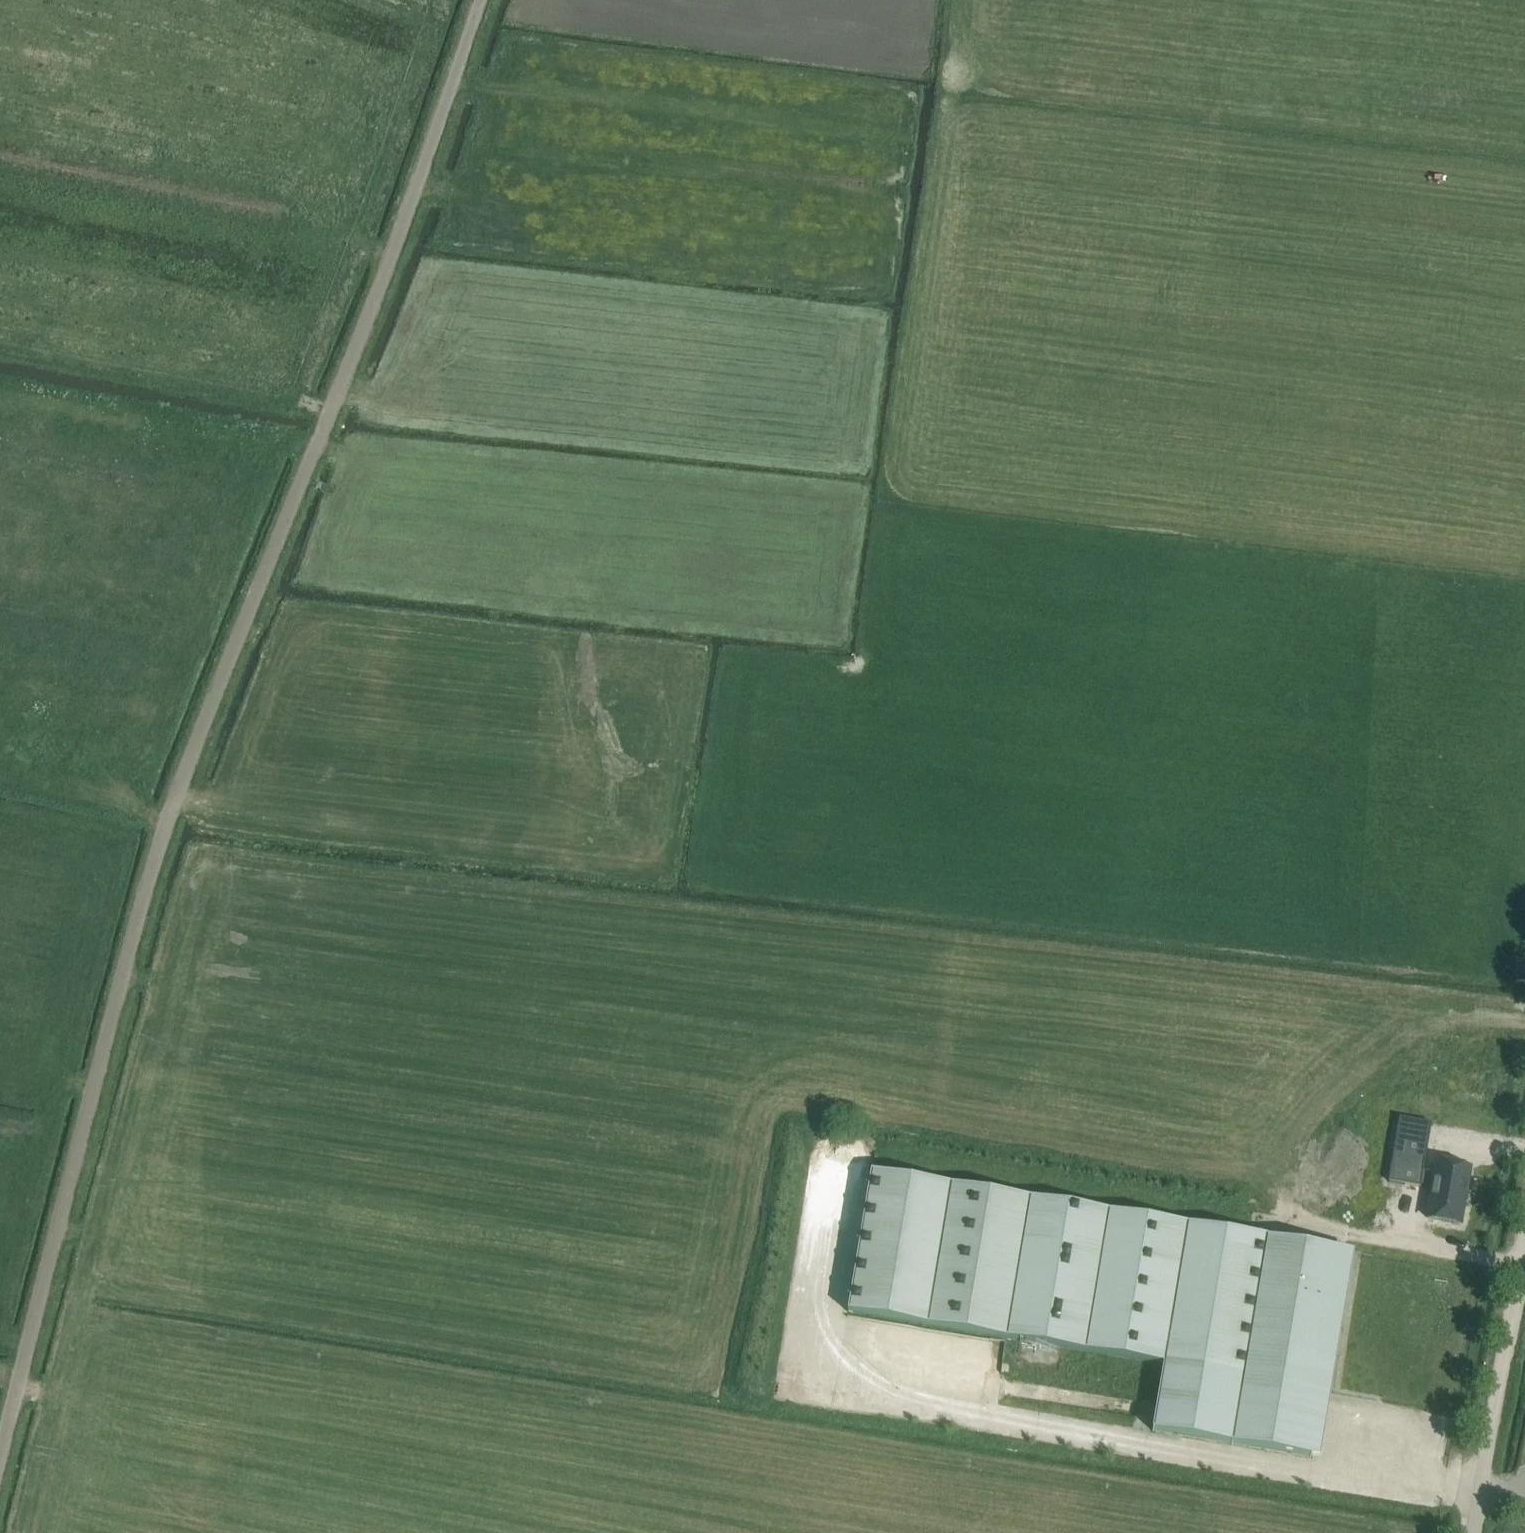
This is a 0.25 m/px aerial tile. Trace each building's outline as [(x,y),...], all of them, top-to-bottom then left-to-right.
[(1400,1119),(1389,1182),(1420,1187),(1421,1185),(1433,1187),(1427,1219),(1460,1224),(1469,1169),(1437,1163),(1434,1177),(1422,1175),(1431,1124),(1400,1119)] [(1333,1345),(1338,1345),(1345,1307),(1337,1306),(1346,1251),(871,1172),(848,1312),(1163,1365),(1152,1431),(1311,1457),(1323,1390),(1331,1392),(1337,1354),(1332,1353),(1333,1345)]
